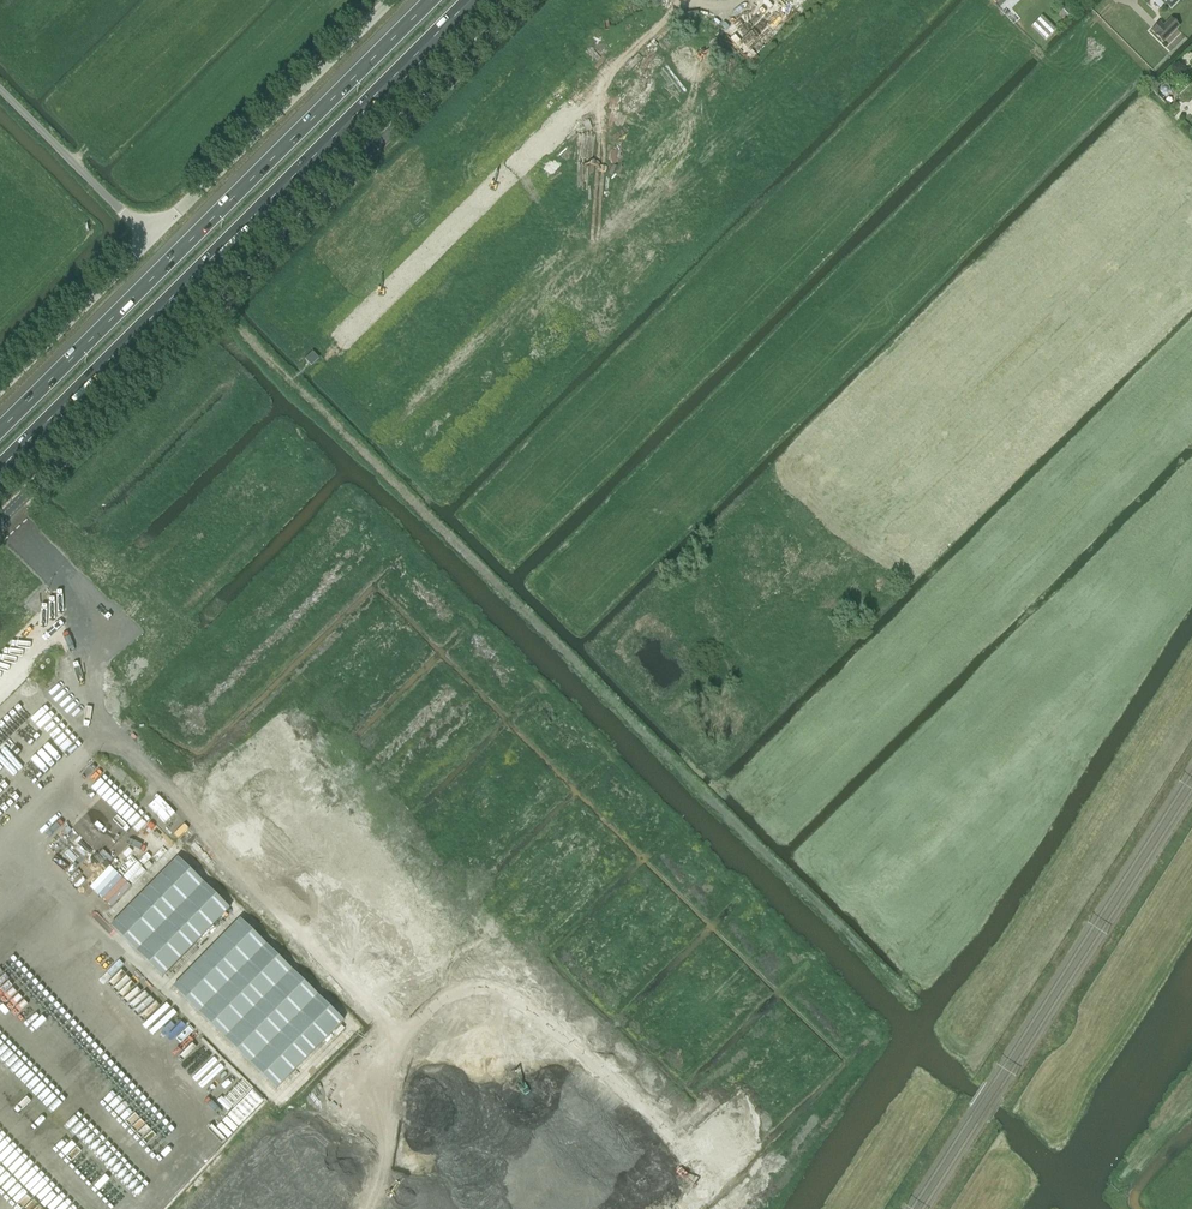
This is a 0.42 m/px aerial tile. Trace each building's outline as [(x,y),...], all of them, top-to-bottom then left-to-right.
[(1160,25),(1152,34),(1165,45),(1181,28),(1172,20),(1164,28),(1160,25)] [(1167,85),(1163,85),(1161,87),(1161,91),(1163,94),(1167,94),(1170,92),(1170,88),(1167,85)] [(319,359),(313,352),(305,359),(311,366),(319,359)] [(178,858),(111,926),(162,977),(230,908),(178,858)] [(344,1020),(240,919),(173,988),(276,1089),(344,1020)]
